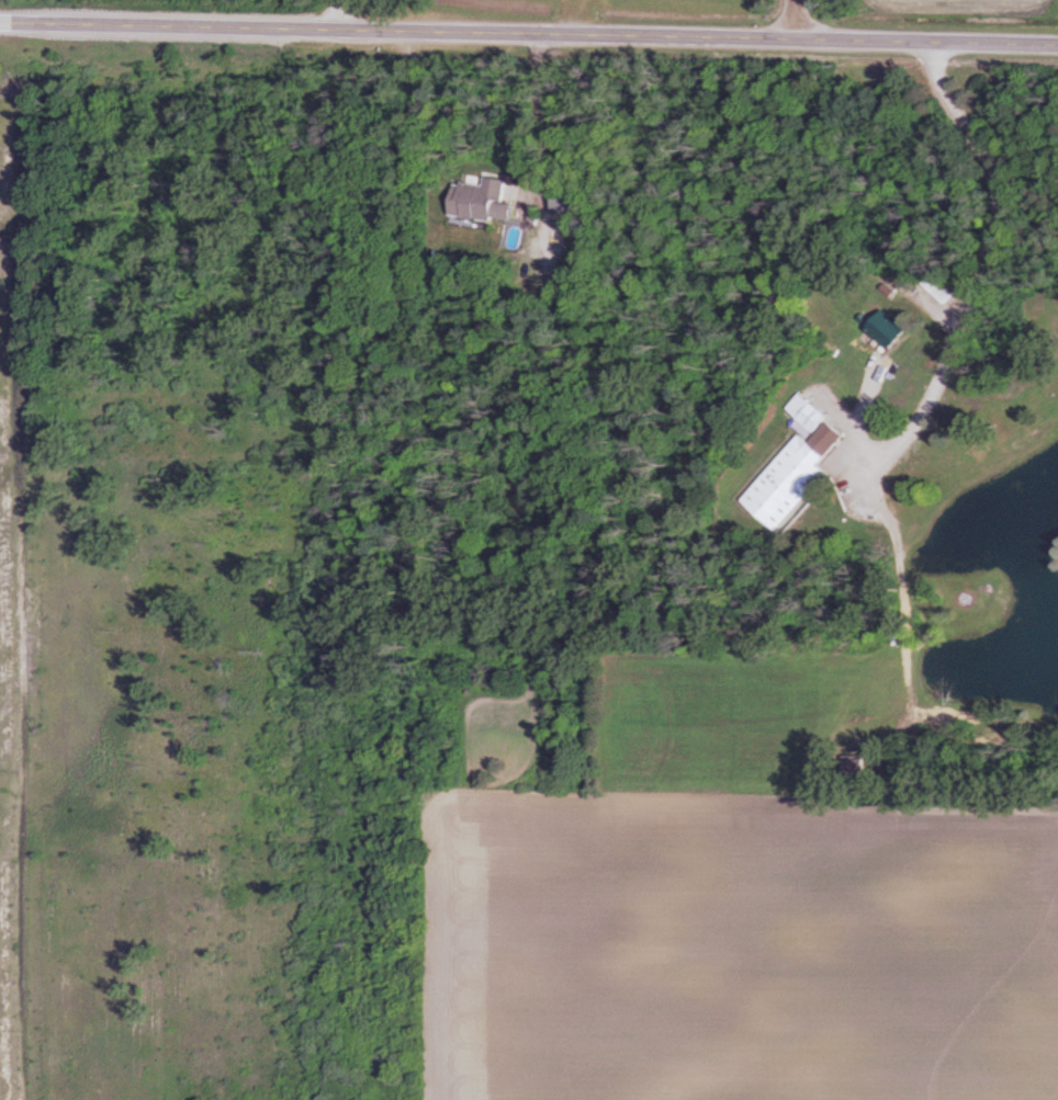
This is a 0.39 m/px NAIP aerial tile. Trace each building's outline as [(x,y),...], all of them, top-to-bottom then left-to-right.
[(460,183),(454,217),(502,225),(509,181),(489,177),(487,187),(460,183)] [(954,295),(937,277),(927,286),(944,304),(954,295)] [(870,329),(892,353),(912,334),(891,310),(870,329)] [(799,434),(744,502),(780,532),(828,473),(821,466),(846,435),(828,422),(832,418),(800,392),(786,409),(818,434),(811,443),(799,434)]
